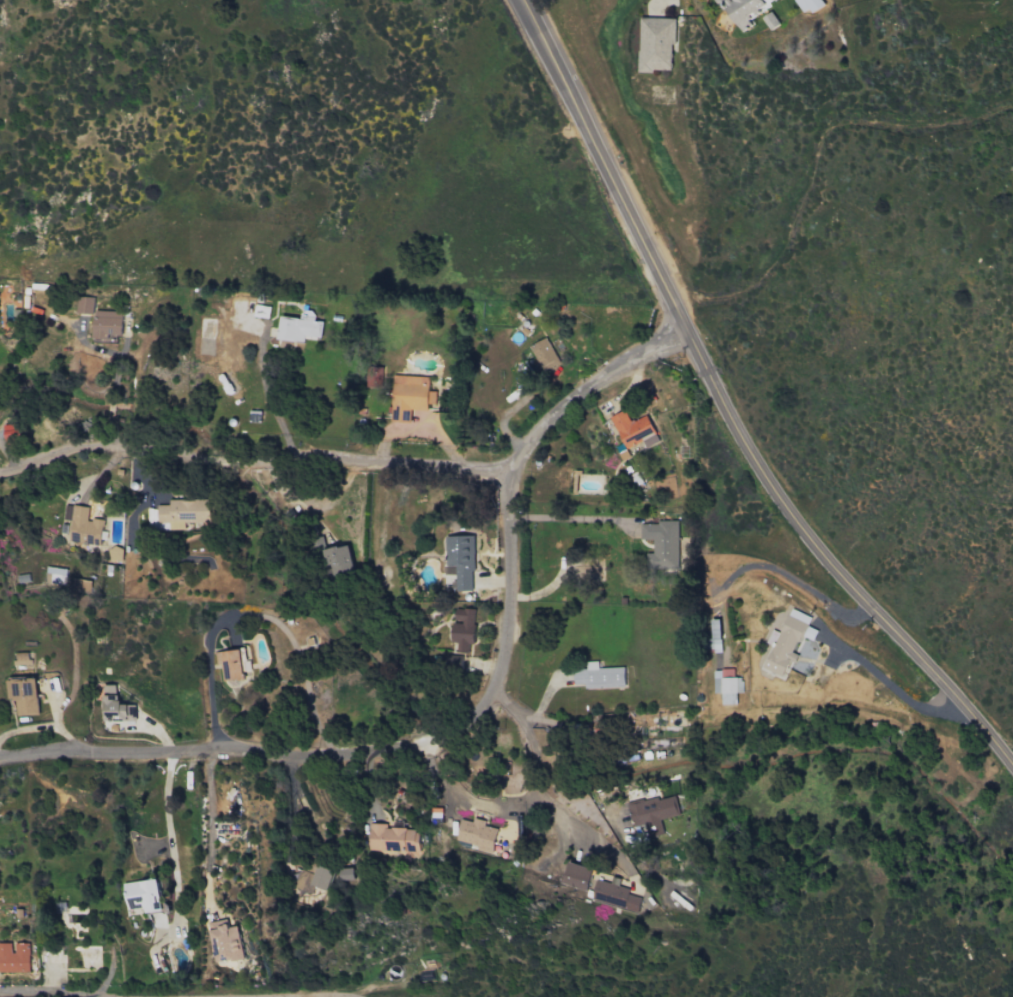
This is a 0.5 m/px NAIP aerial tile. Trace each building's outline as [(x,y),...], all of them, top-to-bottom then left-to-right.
[(722,10),(726,7),(741,32),(752,26),(748,18),(777,0),(716,0),(722,10)] [(807,8),(810,13),(823,4),(820,0),(793,0),(801,12),(807,8)] [(675,18),(640,18),(639,71),(671,72),(671,46),(675,46),(675,18)] [(75,314),(92,314),(92,297),(76,297),(75,314)] [(278,340),(305,342),(306,337),(320,338),(322,322),(313,321),(314,312),(301,310),(301,318),(279,317),(278,340)] [(109,340),(109,335),(121,335),(122,312),(93,311),(93,340),(109,340)] [(529,346),(543,372),(559,363),(545,338),(529,346)] [(383,366),(366,366),(365,387),(382,388),(383,366)] [(428,377),(393,375),(391,420),(409,421),(410,409),(427,410),(427,404),(435,404),(435,392),(428,392),(428,377)] [(625,448),(655,434),(646,415),(630,422),(625,410),(610,417),(625,448)] [(183,531),(183,523),(210,523),(210,501),(168,501),(168,505),(156,505),(156,509),(147,509),(147,531),(183,531)] [(69,532),(101,537),(103,521),(87,518),(89,508),(73,505),(69,532)] [(677,522),(640,523),(640,540),(652,539),(652,553),(645,554),(646,569),(678,569),(677,522)] [(472,536),(446,536),(446,567),(453,567),(454,591),(473,591),(472,536)] [(355,570),(347,544),(322,552),(330,578),(355,570)] [(44,583),(68,586),(68,590),(90,592),(91,581),(66,578),(67,569),(46,567),(44,583)] [(17,576),(17,583),(29,582),(28,575),(17,576)] [(474,609),(455,609),(454,622),(452,622),(451,642),(457,642),(456,654),(446,654),(445,666),(462,666),(462,654),(468,655),(468,644),(473,644),(474,609)] [(762,669),(783,677),(790,661),(794,663),(798,655),(793,653),(800,635),(812,640),(816,631),(806,626),(810,617),(789,609),(780,633),(771,629),(766,643),(772,646),(762,669)] [(215,651),(215,665),(221,664),(222,681),(243,680),(242,650),(215,651)] [(28,653),(16,654),(16,663),(28,663),(28,653)] [(625,688),(624,667),(598,668),(598,661),(584,662),(584,667),(574,667),(574,685),(584,685),(584,689),(625,688)] [(713,670),(714,693),(721,693),(721,705),(736,704),(736,693),(741,693),(741,677),(733,677),(733,669),(713,670)] [(15,700),(16,715),(37,715),(36,678),(7,679),(7,701),(15,700)] [(116,685),(104,686),(104,695),(116,695),(116,685)] [(103,720),(135,721),(136,706),(119,705),(119,696),(104,696),(103,720)] [(679,818),(674,796),(651,801),(650,799),(627,804),(632,827),(650,824),(679,818)] [(460,819),(455,841),(475,845),(474,849),(492,853),(497,829),(484,826),(485,821),(473,818),(472,822),(460,819)] [(367,852),(418,855),(419,830),(386,828),(387,825),(369,823),(367,852)] [(591,867),(567,863),(562,885),(587,890),(591,867)] [(327,891),(334,870),(318,865),(314,875),(300,870),(293,888),(310,893),(313,886),(327,891)] [(338,880),(352,880),(352,868),(338,868),(338,880)] [(596,879),(590,900),(636,913),(640,898),(628,894),(629,889),(618,886),(620,879),(612,877),(610,883),(596,879)] [(125,909),(144,908),(145,913),(161,912),(160,881),(124,883),(125,909)] [(239,926),(228,927),(227,920),(208,923),(214,963),(243,960),(239,926)] [(29,973),(29,943),(13,943),(0,943),(0,972),(29,973)]
